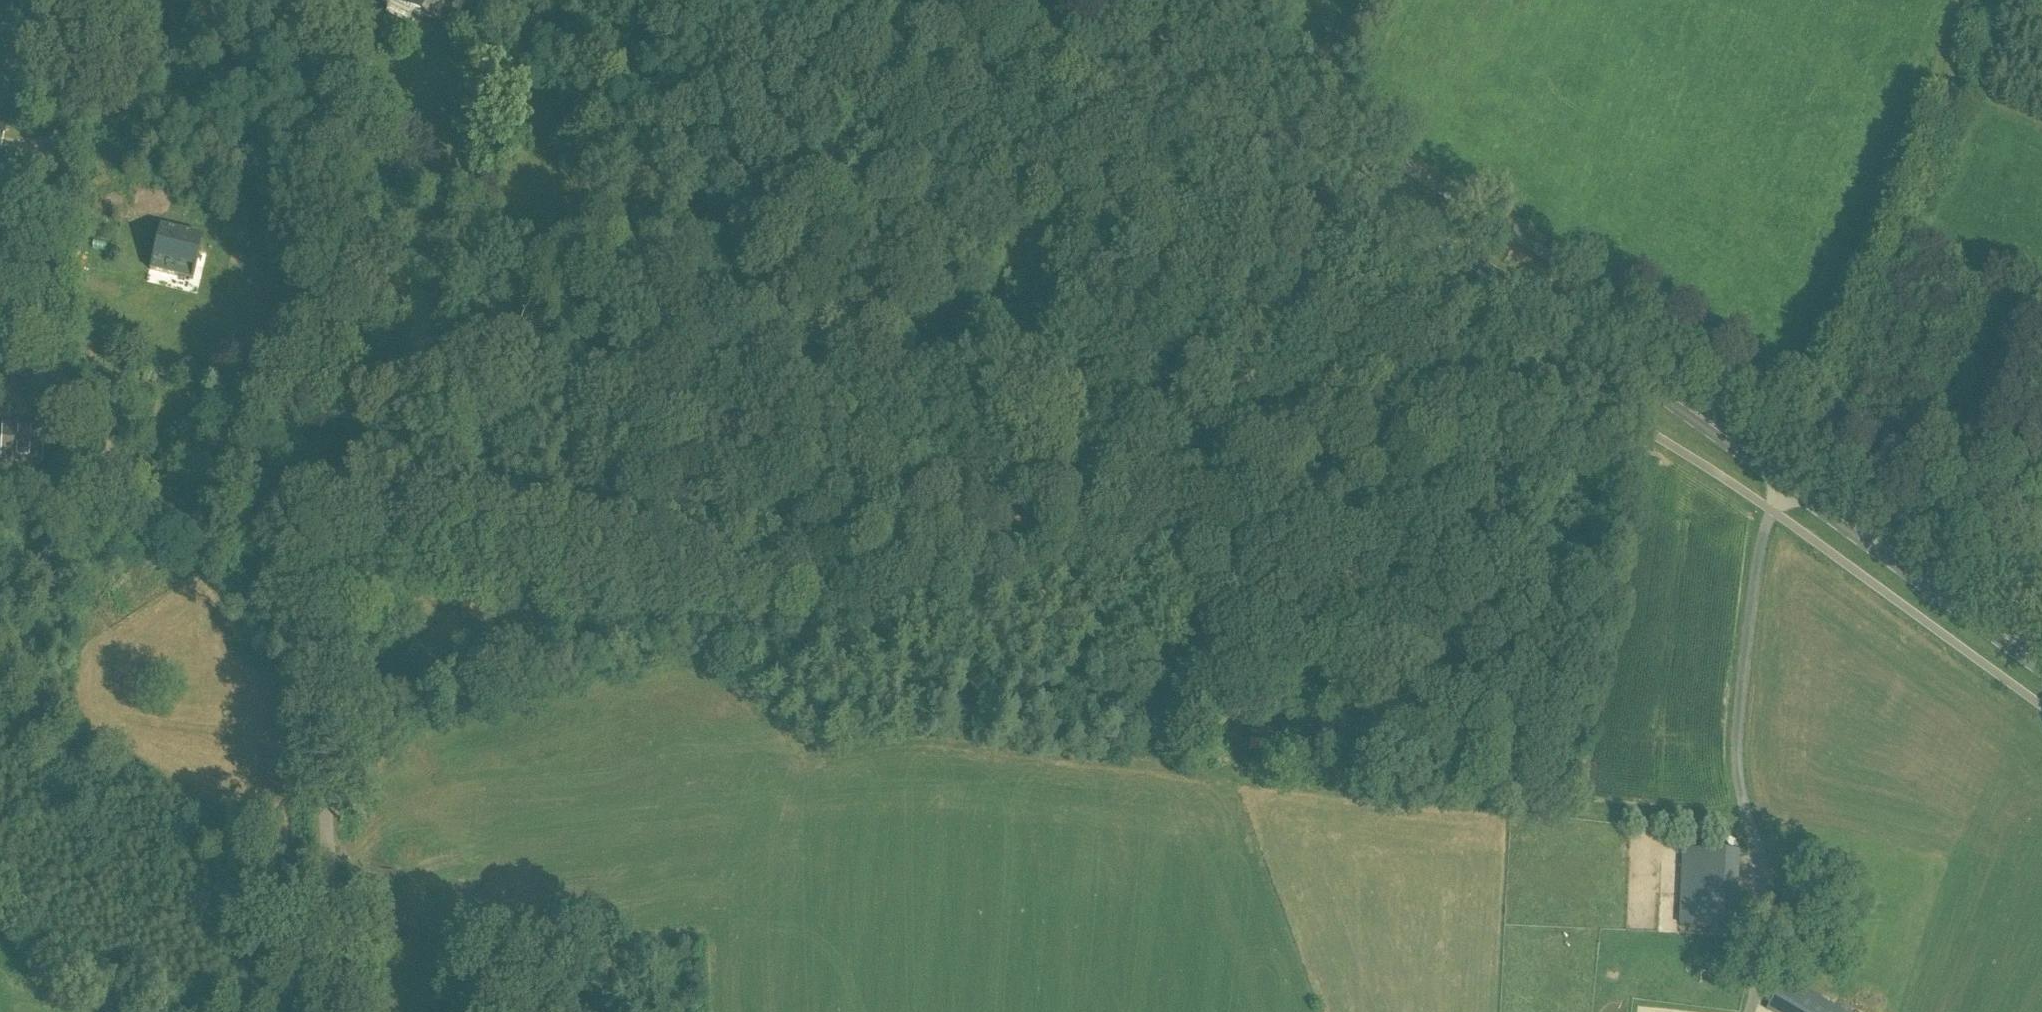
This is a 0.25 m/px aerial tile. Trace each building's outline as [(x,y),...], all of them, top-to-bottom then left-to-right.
[(401,2),(443,22),(453,0),(387,0),(385,3),(387,8),(401,2)] [(463,6),(489,18),(497,0),(467,0),(463,6)] [(160,221),(149,264),(192,274),(203,231),(160,221)] [(43,426),(3,424),(1,461),(41,463),(43,426)] [(1673,898),(1673,851),(1672,851),(1672,838),(1641,837),(1640,933),(1665,933),(1666,898),(1673,898)] [(1735,928),(1736,900),(1680,897),(1679,925),(1735,928)] [(1777,974),(1767,991),(1776,996),(1767,1010),(1770,1011),(1841,1011),(1777,974)]
